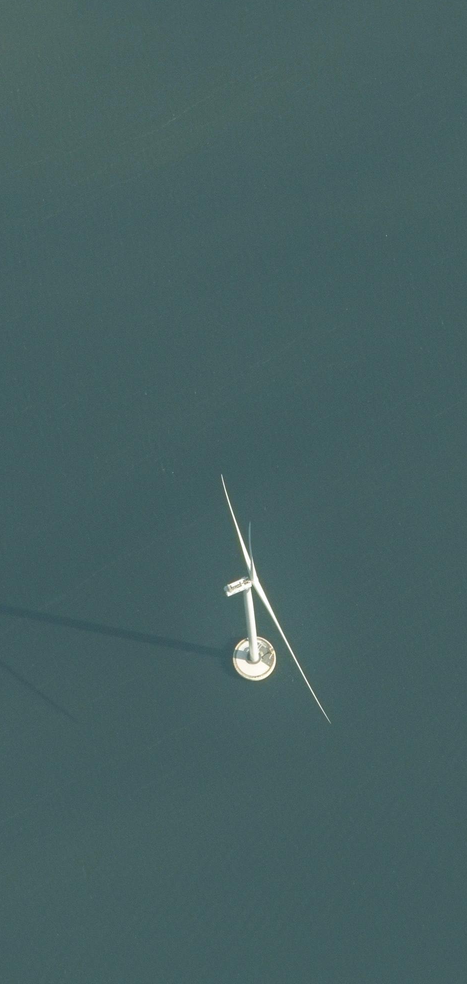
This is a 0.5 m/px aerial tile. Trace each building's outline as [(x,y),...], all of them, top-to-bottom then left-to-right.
[(253,662),(254,662),(255,661),(256,660),(256,659),(256,658),(256,657),(256,656),(255,655),(254,654),(253,654),(252,654),(251,654),(250,654),(249,655),(248,656),(248,657),(248,658),(248,659),(248,660),(249,661),(250,662),(251,662),(252,662),(253,662)]
